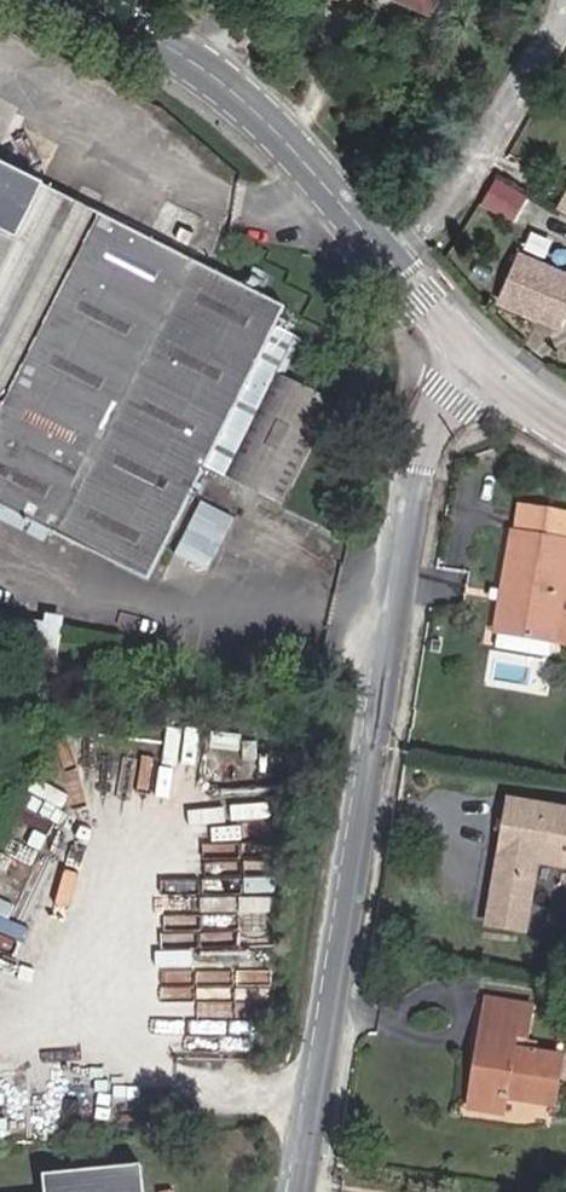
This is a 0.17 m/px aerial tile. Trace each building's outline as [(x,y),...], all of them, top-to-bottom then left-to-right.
[(433,0),(409,0),(429,9),(433,0)] [(207,463),(284,502),(335,401),(279,373),(293,346),(272,335),(286,308),(0,163),(0,501),(150,577),(207,463)] [(517,219),(528,190),(493,178),(483,206),(517,219)] [(565,310),(565,276),(519,255),(499,298),(558,326),(565,310)] [(160,582),(199,599),(238,512),(198,494),(160,582)] [(565,578),(565,515),(521,507),(517,534),(514,534),(496,633),(500,633),(497,648),(549,657),(551,642),(555,643),(565,578)] [(565,645),(565,578),(555,643),(565,645)] [(89,663),(95,630),(0,613),(0,647),(89,663)] [(28,806),(58,814),(65,790),(35,782),(28,806)] [(565,865),(565,811),(509,802),(489,925),(522,930),(535,860),(565,865)] [(472,1114),(502,1117),(506,1099),(507,1093),(553,1100),(559,1057),(523,1052),(529,1006),(489,1000),(472,1114)] [(507,1093),(506,1099),(552,1106),(553,1100),(507,1093)] [(136,1163),(37,1173),(39,1191),(139,1191),(136,1163)]
